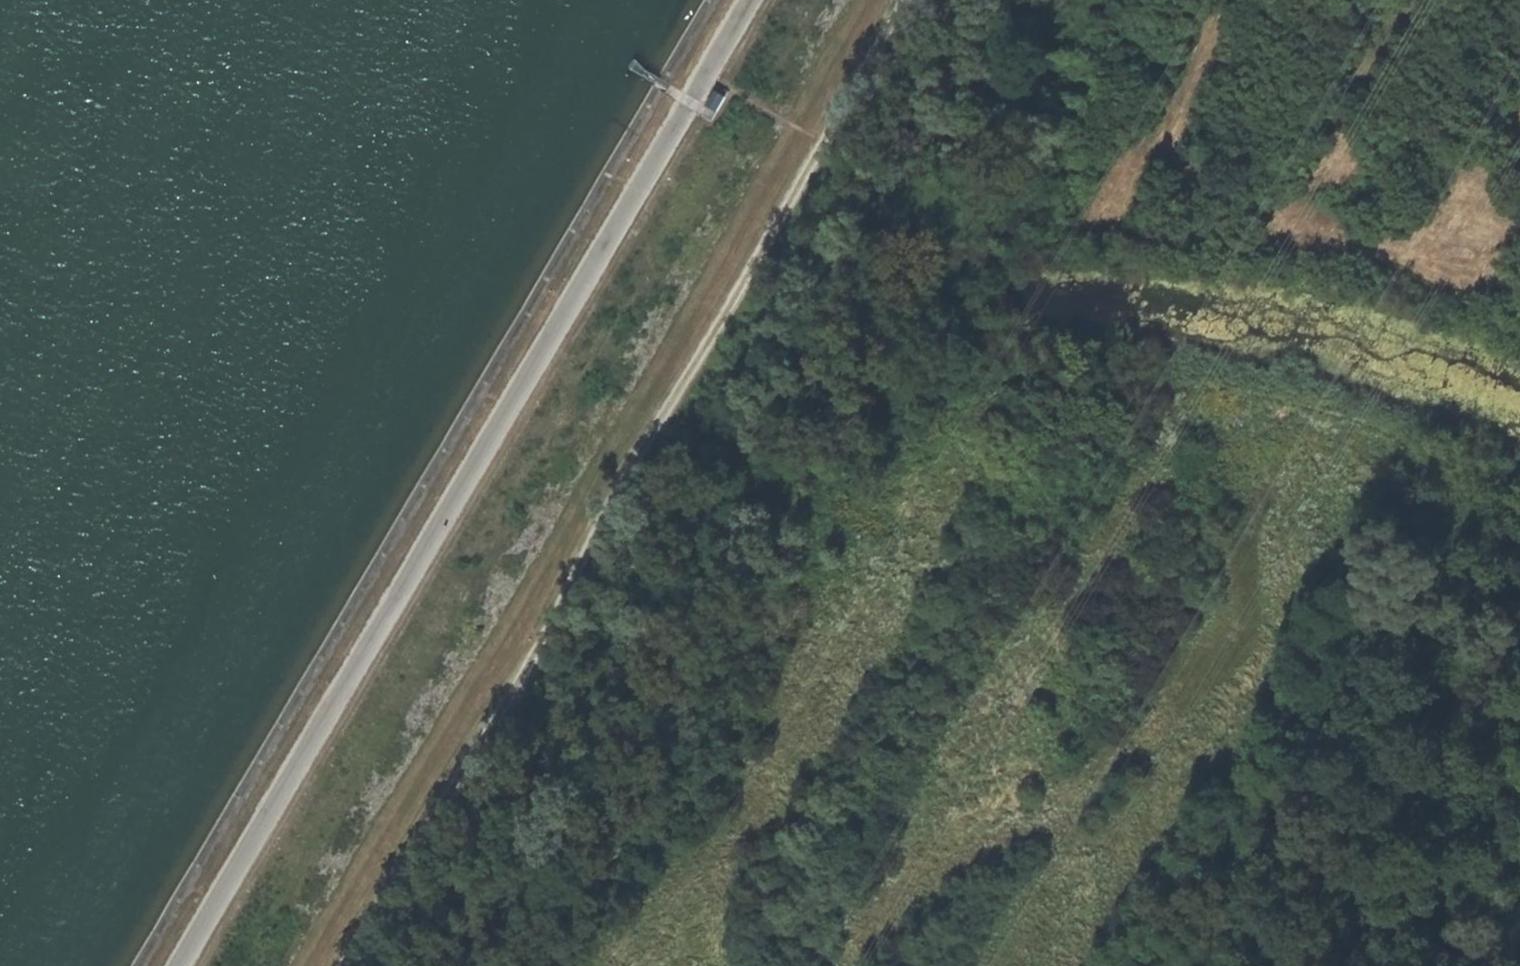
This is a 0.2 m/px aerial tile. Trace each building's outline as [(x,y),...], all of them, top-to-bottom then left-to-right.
[(709,107),(719,113),(728,97),(718,92),(709,107)]
